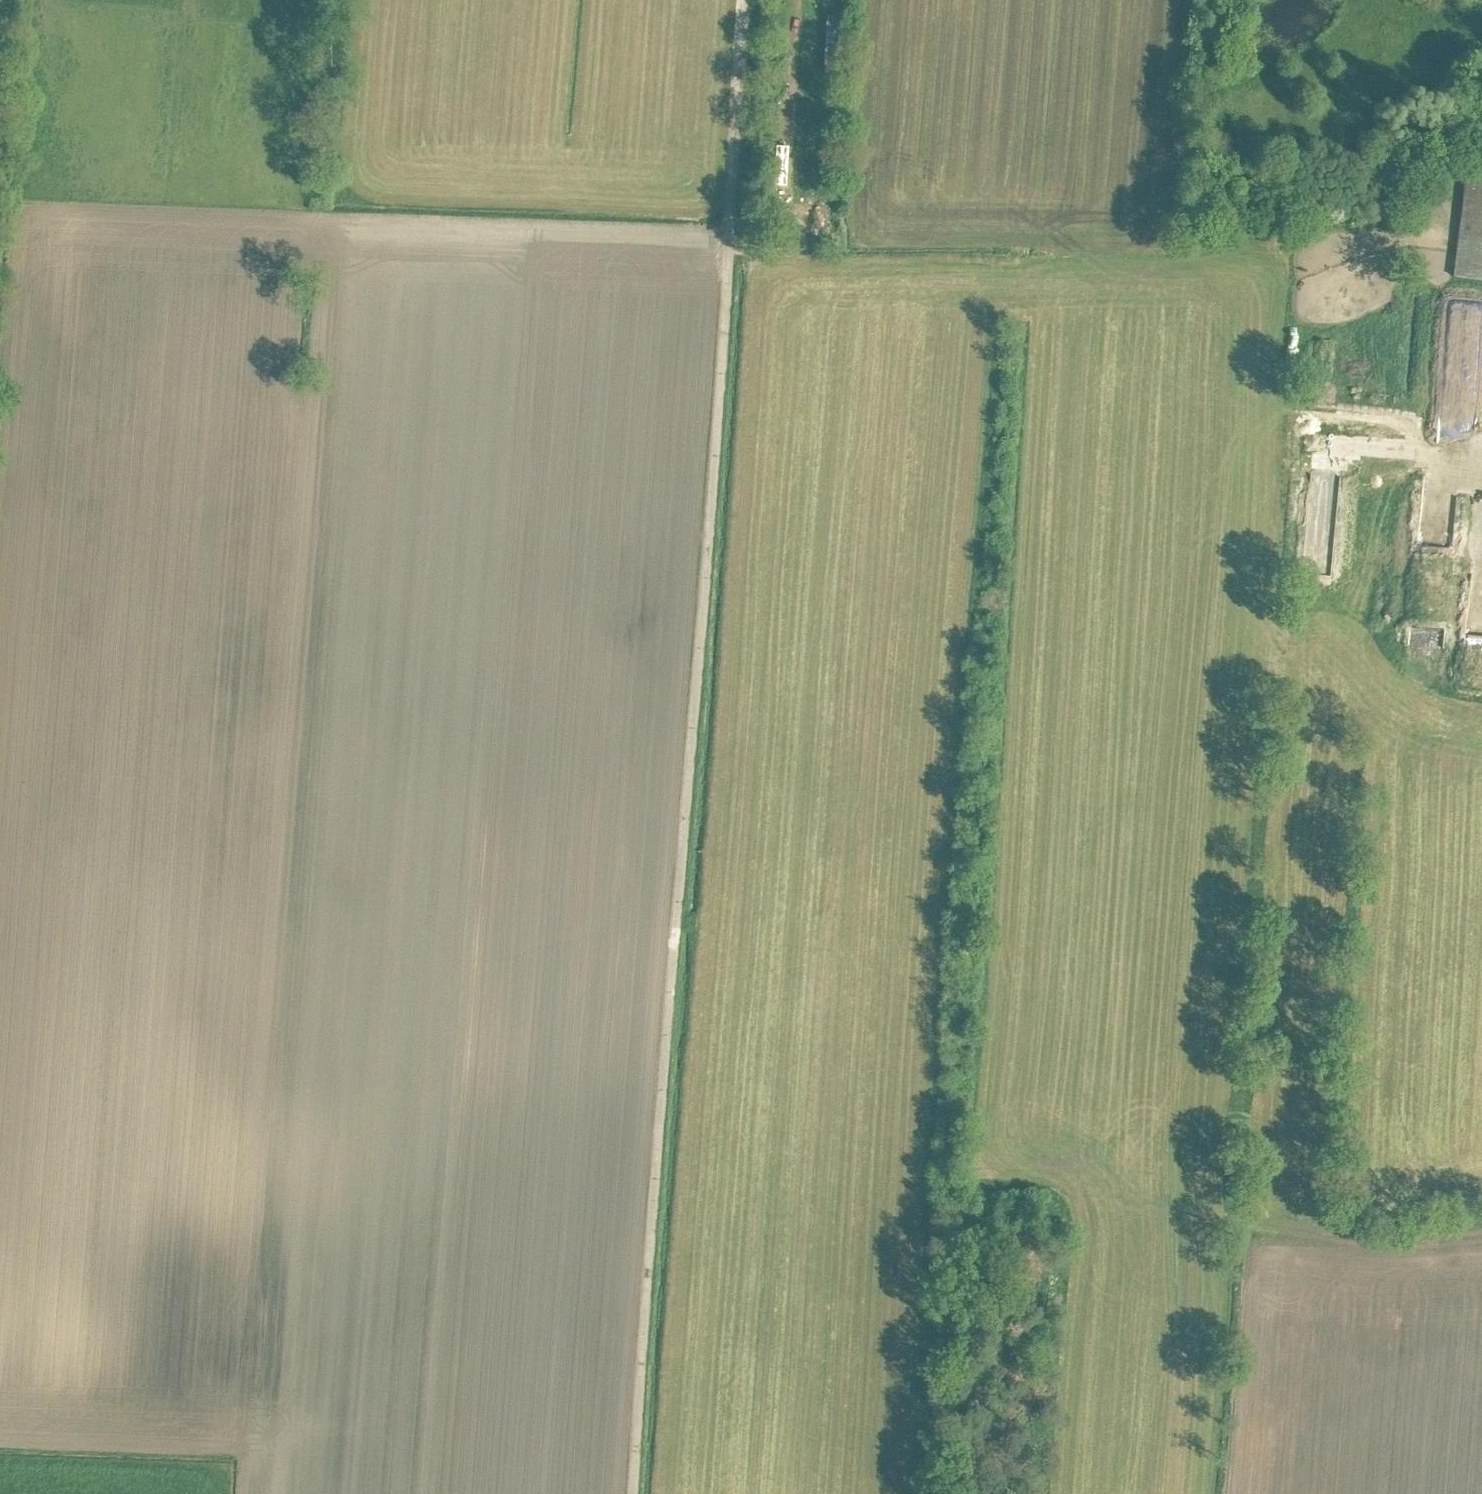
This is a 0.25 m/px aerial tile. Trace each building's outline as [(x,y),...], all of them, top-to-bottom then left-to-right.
[(1454,277),(1481,281),(1481,169),(1468,167),(1454,277)]
